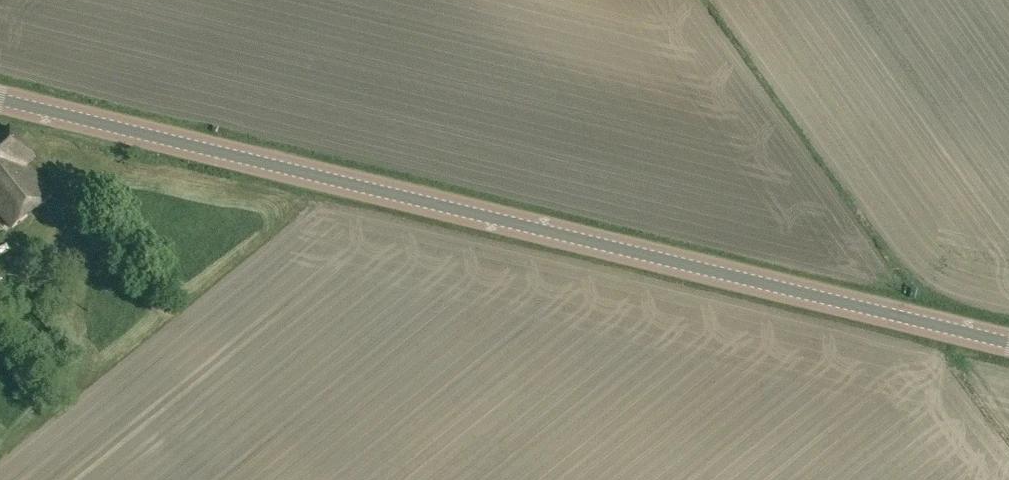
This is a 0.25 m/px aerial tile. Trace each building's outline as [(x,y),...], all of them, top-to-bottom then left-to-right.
[(10,226),(49,198),(25,164),(33,158),(12,130),(0,139),(0,211),(10,226)]
